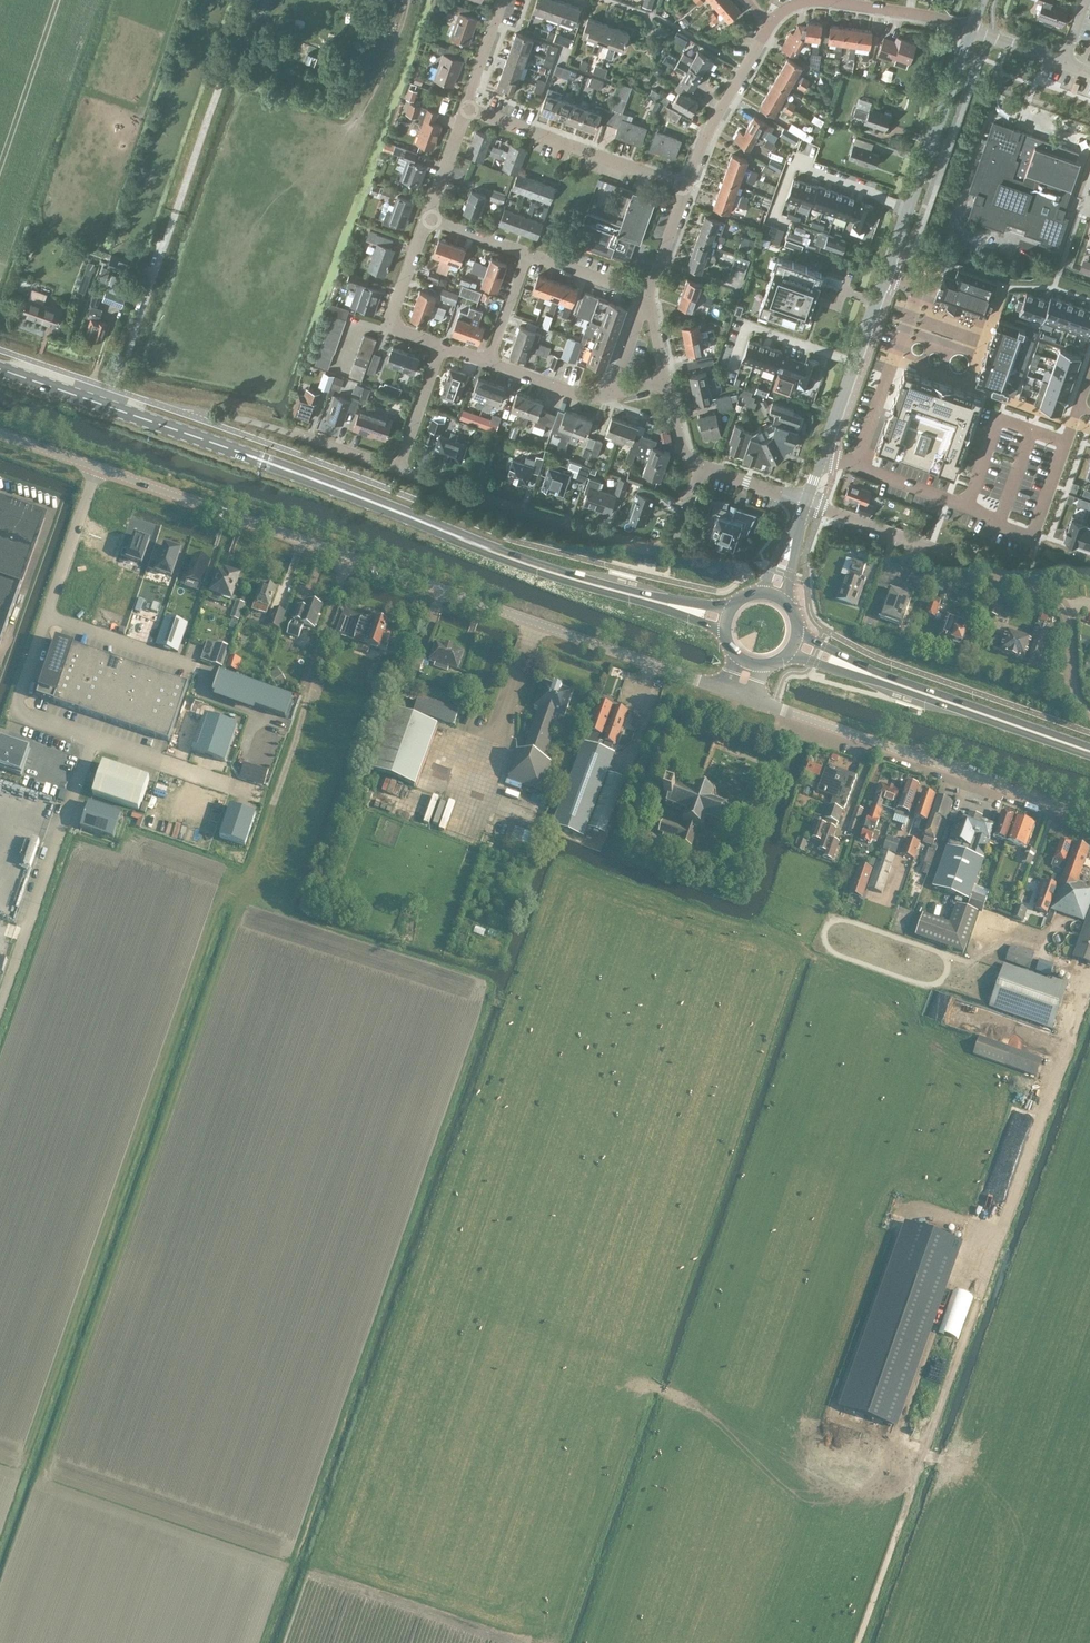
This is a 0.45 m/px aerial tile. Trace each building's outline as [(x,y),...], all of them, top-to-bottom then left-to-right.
[(469,44),(478,19),(469,15),(471,9),(445,0),(440,0),(438,7),(459,15),(451,37),(469,44)] [(548,15),(553,0),(538,0),(534,10),(548,15)] [(548,15),(561,20),(567,3),(558,0),(553,0),(548,15)] [(652,8),(655,0),(649,0),(647,6),(652,8)] [(721,12),(733,2),(731,0),(717,0),(713,3),(721,12)] [(1036,2),(1043,4),(1038,17),(1045,20),(1046,23),(1052,25),(1054,23),(1062,26),(1069,8),(1053,2),(1054,0),(1037,0),(1036,2)] [(733,2),(721,12),(729,22),(741,11),(733,2)] [(561,20),(575,24),(581,8),(567,3),(561,20)] [(583,34),(597,39),(603,23),(589,18),(583,34)] [(806,39),(807,39),(820,41),(823,24),(808,22),(808,26),(806,39)] [(592,52),(599,54),(604,42),(610,44),(616,28),(603,23),(597,39),(592,52)] [(782,48),(797,56),(807,39),(806,39),(808,26),(799,25),(794,34),(791,32),(782,48)] [(835,56),(845,57),(846,48),(844,48),(845,44),(843,44),(845,27),(831,25),(829,42),(837,43),(836,49),(835,56)] [(534,34),(540,36),(543,28),(537,26),(534,34)] [(849,58),(849,61),(854,62),(854,59),(855,59),(856,52),(857,46),(856,46),(859,29),(845,27),(843,44),(845,44),(851,45),(850,51),(849,58)] [(606,57),(613,59),(617,47),(624,49),(630,32),(616,28),(610,44),(606,57)] [(856,46),(857,46),(870,48),(873,31),(859,29),(856,46)] [(548,39),(554,41),(557,33),(550,31),(548,39)] [(529,53),(534,54),(536,48),(531,47),(534,38),(517,33),(512,46),(529,52),(529,53)] [(557,33),(554,41),(560,43),(562,35),(557,33)] [(673,41),(684,48),(688,42),(676,35),(673,41)] [(879,55),(895,61),(897,56),(910,60),(916,43),(898,37),(896,41),(885,38),(879,55)] [(546,58),(554,61),(559,47),(550,44),(547,52),(548,52),(546,58)] [(434,79),(454,86),(457,75),(458,76),(463,61),(458,59),(460,52),(440,45),(438,52),(443,54),(438,68),(433,66),(429,76),(435,78),(434,79)] [(508,60),(524,66),(529,53),(529,52),(512,46),(508,60)] [(684,52),(681,59),(680,59),(690,65),(703,73),(703,72),(706,67),(710,69),(715,61),(699,51),(694,58),(684,52)] [(824,58),(818,57),(819,55),(812,54),(811,64),(823,66),(824,58)] [(544,64),(552,67),(554,61),(546,58),(544,64)] [(782,70),(796,79),(808,86),(811,81),(805,78),(805,77),(799,73),(803,67),(789,58),(782,70)] [(678,86),(688,91),(691,86),(694,88),(703,73),(690,65),(680,59),(675,68),(685,74),(681,80),(678,86)] [(503,73),(519,79),(524,66),(508,60),(503,73)] [(580,68),(586,70),(589,62),(583,60),(580,68)] [(593,73),(600,75),(602,67),(596,65),(593,73)] [(600,75),(606,77),(608,69),(602,67),(600,75)] [(563,76),(569,78),(572,70),(565,68),(563,76)] [(569,78),(575,80),(578,72),(572,70),(569,78)] [(789,91),(793,84),(798,88),(799,87),(805,91),(808,86),(796,79),(782,70),(775,82),(789,91)] [(498,87),(514,93),(519,79),(503,73),(498,87)] [(414,83),(421,86),(424,78),(417,76),(414,83)] [(589,85),(596,87),(598,79),(592,77),(589,85)] [(537,85),(545,88),(547,82),(539,79),(537,85)] [(596,87),(602,90),(604,82),(598,79),(596,87)] [(768,94),(788,106),(794,109),(797,104),(791,101),(785,98),(789,91),(775,82),(768,94)] [(535,91),(543,94),(545,88),(537,85),(535,91)] [(673,103),(692,114),(699,103),(686,95),(688,91),(678,86),(676,89),(680,92),(673,103)] [(407,98),(414,100),(417,91),(410,89),(407,98)] [(542,110),(555,115),(561,99),(563,94),(550,89),(542,110)] [(650,95),(667,105),(671,99),(653,89),(650,95)] [(653,101),(632,94),(630,100),(651,108),(653,101)] [(775,115),(775,114),(779,116),(783,110),(785,111),(791,114),(794,109),(788,106),(768,94),(761,106),(775,115)] [(865,122),(887,129),(892,113),(886,111),(885,113),(870,108),(873,102),(860,98),(856,108),(854,115),(866,119),(865,122)] [(569,120),(574,104),(561,99),(555,115),(569,120)] [(574,104),(569,120),(582,125),(588,109),(590,103),(583,100),(581,106),(574,104)] [(663,104),(657,101),(651,112),(657,115),(663,104)] [(419,122),(415,121),(413,127),(421,130),(417,142),(434,148),(442,125),(435,123),(439,113),(410,103),(406,113),(418,117),(418,118),(420,119),(419,122)] [(661,111),(678,121),(682,115),(665,104),(661,111)] [(582,125),(595,130),(599,122),(605,124),(606,123),(611,110),(596,105),(594,111),(588,109),(582,125)] [(618,136),(635,142),(638,136),(643,138),(647,127),(626,120),(628,114),(619,111),(618,113),(611,110),(606,123),(621,128),(618,136)] [(811,121),(821,127),(825,121),(815,115),(811,121)] [(759,134),(766,137),(773,126),(755,116),(748,127),(759,134)] [(786,127),(798,134),(800,136),(804,130),(789,122),(786,127)] [(975,201),(969,217),(970,217),(1003,228),(1003,229),(1004,229),(1007,220),(1027,227),(1025,232),(1026,232),(1042,237),(1042,238),(1041,241),(1042,242),(1052,245),(1057,247),(1061,236),(1067,217),(1062,216),(1065,208),(1064,208),(1071,189),(1081,161),(1080,161),(1076,160),(1079,152),(1053,143),(1019,131),(1019,130),(1014,128),(1013,129),(994,122),(988,139),(988,140),(989,140),(971,190),(970,189),(970,190),(977,192),(974,201),(975,201)] [(848,131),(860,134),(862,127),(851,124),(848,131)] [(784,126),(779,133),(793,141),(798,134),(786,127),(784,126)] [(735,139),(751,148),(759,134),(748,127),(745,133),(740,130),(735,139)] [(471,145),(487,150),(489,145),(493,137),(476,131),(471,145)] [(652,148),(670,155),(672,150),(677,152),(681,140),(658,131),(652,148)] [(853,145),(849,158),(875,167),(880,154),(871,151),(874,143),(856,137),(853,145)] [(768,139),(767,139),(764,144),(772,149),(775,143),(768,139)] [(384,149),(393,152),(396,145),(386,141),(384,149)] [(498,152),(497,153),(503,155),(506,156),(523,161),(527,150),(510,144),(508,152),(499,148),(498,152)] [(401,179),(421,186),(428,166),(415,161),(418,153),(396,145),(393,152),(404,156),(404,157),(408,159),(401,179)] [(471,145),(467,156),(483,162),(487,150),(471,145)] [(733,154),(729,167),(757,178),(759,172),(746,168),(749,160),(733,154)] [(506,156),(502,167),(519,173),(523,161),(506,156)] [(768,165),(780,172),(784,165),(772,158),(768,165)] [(775,184),(771,183),(768,192),(774,194),(782,173),(765,164),(763,170),(777,177),(775,184)] [(729,167),(724,180),(740,186),(742,179),(755,183),(757,178),(729,167)] [(513,189),(526,193),(531,178),(519,173),(513,189)] [(807,182),(795,177),(787,199),(800,203),(807,182)] [(531,178),(526,193),(538,198),(544,182),(531,178)] [(613,191),(615,185),(599,179),(597,185),(613,191)] [(719,193),(748,203),(750,198),(737,193),(740,186),(724,180),(719,193)] [(538,198),(551,202),(557,187),(544,182),(538,198)] [(819,186),(807,182),(800,203),(812,207),(819,185),(819,186)] [(374,184),(372,191),(379,193),(381,187),(374,184)] [(382,192),(395,197),(398,190),(385,185),(382,192)] [(831,190),(819,185),(812,207),(824,211),(831,190)] [(584,222),(576,243),(577,243),(593,249),(594,249),(610,255),(611,255),(629,261),(634,246),(636,241),(640,242),(644,232),(645,230),(656,199),(642,194),(631,190),(620,186),(617,192),(631,197),(621,224),(588,213),(587,212),(584,221),(584,222)] [(464,211),(479,217),(487,196),(472,190),(464,211)] [(832,190),(831,190),(824,211),(836,215),(843,194),(832,190)] [(490,199),(504,204),(507,196),(494,191),(490,199)] [(715,206),(730,212),(733,204),(746,209),(748,203),(719,193),(715,206)] [(856,199),(843,194),(836,215),(848,220),(849,218),(854,203),(856,199)] [(388,210),(384,222),(396,226),(397,224),(405,227),(408,218),(410,213),(414,202),(398,196),(392,212),(388,210)] [(861,205),(854,203),(849,218),(856,220),(854,225),(867,229),(869,222),(871,223),(875,211),(873,210),(875,205),(863,201),(861,205)] [(500,224),(513,229),(518,214),(506,209),(500,224)] [(513,229),(525,234),(531,218),(518,214),(513,229)] [(702,228),(722,235),(726,222),(707,215),(702,228)] [(531,218),(525,234),(538,238),(543,223),(531,218)] [(764,222),(761,229),(761,230),(762,230),(760,236),(767,238),(771,225),(764,222)] [(778,227),(771,225),(767,238),(773,241),(778,227)] [(784,230),(778,227),(773,241),(780,243),(784,230)] [(697,241),(712,246),(714,239),(724,242),(726,237),(722,235),(702,228),(697,241)] [(368,269),(386,275),(395,249),(391,247),(393,240),(377,234),(378,232),(370,230),(367,239),(378,243),(368,269)] [(795,241),(800,243),(803,236),(789,231),(787,238),(795,241)] [(816,243),(843,252),(846,241),(820,232),(816,243)] [(741,242),(755,247),(756,248),(759,241),(743,236),(741,242)] [(795,241),(787,238),(785,245),(793,248),(795,241)] [(442,257),(438,271),(443,272),(453,244),(440,239),(434,254),(442,257)] [(63,252),(73,255),(77,243),(67,240),(63,252)] [(715,254),(709,252),(712,246),(697,241),(693,253),(707,258),(713,260),(715,254)] [(795,241),(793,248),(801,250),(803,244),(800,243),(795,241)] [(746,252),(753,254),(755,247),(741,242),(739,248),(747,251),(746,252)] [(443,272),(448,274),(452,261),(460,264),(466,248),(453,244),(443,272)] [(963,245),(962,250),(970,253),(972,248),(963,245)] [(989,260),(990,254),(980,251),(978,256),(989,260)] [(688,266),(702,271),(707,258),(693,253),(688,266)] [(108,266),(132,275),(136,263),(113,255),(108,266)] [(779,258),(778,257),(778,258),(778,259),(775,267),(774,268),(775,268),(770,280),(770,281),(770,282),(769,286),(768,286),(768,287),(764,300),(763,300),(763,301),(760,309),(760,310),(761,310),(761,311),(761,310),(770,313),(774,315),(774,316),(776,316),(788,320),(788,321),(789,321),(789,320),(802,325),(804,325),(804,324),(807,316),(808,316),(808,315),(812,304),(812,303),(815,295),(815,294),(819,283),(819,282),(820,282),(818,281),(821,274),(821,273),(822,272),(820,272),(807,268),(808,267),(806,266),(806,267),(794,262),(793,262),(779,258)] [(474,266),(503,277),(508,264),(492,258),(489,266),(476,261),(474,266)] [(1089,273),(1089,261),(1084,259),(1080,269),(1089,273)] [(96,271),(98,265),(89,261),(77,295),(85,297),(92,277),(94,278),(97,272),(96,271)] [(732,267),(746,272),(746,271),(748,266),(742,264),(734,261),(732,267)] [(483,284),(498,290),(503,277),(474,266),(472,271),(485,276),(483,284)] [(727,281),(734,283),(735,279),(743,282),(746,272),(732,267),(730,274),(730,273),(727,281)] [(954,279),(944,276),(935,300),(946,303),(944,307),(958,312),(960,308),(987,318),(995,294),(993,293),(997,284),(971,275),(957,270),(954,279)] [(439,280),(441,274),(431,271),(428,280),(439,284),(440,281),(439,280)] [(359,284),(352,306),(374,313),(381,290),(368,286),(370,279),(351,272),(348,280),(359,284)] [(103,300),(122,307),(132,281),(113,274),(103,300)] [(534,290),(533,291),(541,294),(547,295),(552,280),(539,275),(534,290)] [(701,293),(704,284),(689,278),(684,291),(700,297),(705,299),(706,299),(712,301),(714,296),(707,294),(701,293)] [(552,280),(547,295),(547,296),(554,298),(552,304),(549,311),(555,313),(558,306),(560,301),(560,300),(559,300),(565,284),(552,280)] [(565,284),(559,300),(560,300),(567,303),(563,316),(568,318),(578,289),(565,284)] [(592,320),(619,329),(627,307),(609,300),(611,293),(588,284),(577,314),(592,320)] [(459,299),(466,301),(471,288),(464,286),(459,299)] [(440,298),(457,304),(460,294),(443,288),(440,298)] [(24,314),(55,326),(62,307),(53,304),(53,306),(45,304),(48,295),(34,289),(24,314)] [(434,305),(437,297),(421,291),(416,304),(432,310),(438,312),(445,314),(447,309),(434,305)] [(695,310),(700,297),(684,291),(679,304),(695,310)] [(1031,317),(1038,296),(1026,292),(1024,300),(1019,299),(1016,308),(1020,310),(1019,313),(1031,317)] [(1049,300),(1038,296),(1031,317),(1043,322),(1043,321),(1042,321),(1049,300)] [(1054,325),(1062,300),(1050,296),(1049,300),(1042,321),(1043,321),(1054,325)] [(539,300),(537,306),(542,309),(545,302),(539,299),(539,300)] [(711,307),(711,306),(715,308),(717,303),(712,301),(706,299),(705,299),(704,304),(711,307)] [(1065,329),(1074,304),(1062,300),(1054,325),(1065,329)] [(411,317),(427,323),(432,310),(416,304),(411,317)] [(1076,333),(1085,308),(1074,304),(1065,329),(1076,333)] [(744,307),(738,305),(735,313),(741,315),(744,307)] [(453,332),(466,337),(477,308),(472,306),(467,320),(459,317),(453,332)] [(466,337),(479,342),(485,326),(477,324),(482,310),(477,308),(466,337)] [(1089,332),(1089,309),(1085,308),(1076,333),(1088,337),(1089,332)] [(335,315),(333,314),(331,321),(345,325),(349,314),(337,310),(335,315)] [(93,337),(103,340),(108,323),(99,320),(101,315),(94,313),(87,334),(93,336),(93,337)] [(542,327),(549,329),(554,317),(547,314),(542,327)] [(1019,325),(999,318),(996,325),(998,325),(997,330),(995,329),(991,341),(993,341),(991,345),(989,345),(988,350),(987,349),(985,356),(987,357),(986,361),(983,360),(981,367),(980,372),(982,373),(980,377),(978,376),(976,383),(991,388),(991,389),(1002,393),(1002,392),(1007,393),(1008,388),(1004,387),(1004,386),(1001,385),(1020,332),(1023,333),(1025,327),(1021,325),(1019,325)] [(583,341),(584,342),(611,352),(619,329),(592,320),(590,325),(599,328),(597,334),(593,333),(591,338),(583,336),(581,341),(583,342),(583,341)] [(329,327),(342,332),(345,325),(331,321),(329,327)] [(702,337),(701,331),(700,323),(683,326),(686,340),(702,337)] [(534,340),(537,332),(521,326),(516,340),(550,352),(552,348),(541,344),(541,343),(534,340)] [(326,334),(340,338),(342,332),(329,327),(326,334)] [(324,340),(338,345),(340,338),(326,334),(324,340)] [(363,342),(375,346),(378,339),(365,335),(363,342)] [(582,347),(574,344),(576,339),(569,337),(562,357),(576,362),(582,347)] [(705,350),(703,342),(702,337),(686,340),(688,353),(705,350)] [(753,364),(761,343),(750,339),(746,349),(742,360),(753,364)] [(335,352),(338,345),(324,340),(322,347),(335,352)] [(511,354),(526,359),(529,350),(548,357),(550,352),(516,340),(511,354)] [(583,341),(583,342),(581,346),(583,347),(578,362),(586,365),(588,360),(605,366),(611,352),(584,342),(583,341)] [(360,348),(373,353),(375,346),(363,342),(360,348)] [(761,343),(753,364),(757,366),(764,368),(771,347),(761,343)] [(320,354),(332,358),(335,352),(322,347),(320,354)] [(388,362),(401,366),(407,352),(394,347),(388,362)] [(783,351),(771,347),(764,368),(775,372),(776,368),(783,371),(788,356),(782,354),(783,351)] [(1077,367),(1081,355),(1060,347),(1056,359),(1077,367)] [(358,355),(370,360),(373,353),(360,348),(358,355)] [(401,366),(414,371),(420,356),(407,352),(401,366)] [(368,372),(375,374),(382,356),(375,353),(368,372)] [(316,363),(329,368),(332,358),(320,354),(316,363)] [(355,362),(368,366),(370,360),(358,355),(355,362)] [(551,367),(558,370),(562,357),(555,355),(551,367)] [(715,362),(713,356),(700,358),(702,365),(715,362)] [(788,356),(783,371),(790,373),(795,358),(791,357),(788,356)] [(795,358),(790,373),(801,377),(799,381),(805,383),(812,385),(814,378),(816,379),(818,373),(820,367),(818,367),(820,362),(814,359),(808,357),(806,362),(804,361),(800,360),(795,358)] [(1073,378),(1077,367),(1056,359),(1052,371),(1073,378)] [(353,369),(365,373),(368,366),(355,362),(353,369)] [(442,395),(457,401),(467,374),(451,368),(442,395)] [(350,375),(363,380),(365,373),(353,369),(350,375)] [(907,370),(905,369),(904,371),(901,380),(900,383),(899,386),(895,398),(894,399),(893,403),(892,405),(891,409),(890,411),(884,429),(883,431),(882,435),(881,437),(880,439),(879,441),(878,444),(878,446),(879,446),(878,448),(877,449),(877,451),(881,453),(883,453),(888,455),(891,456),(895,458),(895,457),(901,459),(903,460),(909,462),(911,463),(917,465),(920,466),(926,468),(928,469),(933,471),(938,473),(940,474),(945,475),(947,476),(952,478),(953,476),(953,474),(954,472),(954,473),(955,471),(956,469),(957,467),(957,464),(958,462),(960,458),(960,456),(960,453),(961,451),(962,448),(963,446),(964,442),(965,440),(966,437),(967,438),(967,436),(968,434),(968,433),(970,429),(970,428),(971,426),(971,425),(971,422),(972,420),(973,417),(974,415),(975,412),(976,413),(976,411),(978,407),(979,402),(981,398),(981,396),(979,396),(967,391),(965,390),(954,386),(951,386),(935,380),(933,379),(921,375),(919,374),(907,370)] [(325,371),(320,386),(330,389),(335,374),(325,371)] [(1069,389),(1073,378),(1052,371),(1048,381),(1048,382),(1069,390),(1070,389),(1069,389)] [(691,376),(694,389),(718,384),(716,377),(709,379),(708,372),(691,376)] [(775,389),(791,394),(795,380),(780,375),(775,389)] [(477,406),(483,408),(493,383),(479,378),(473,394),(481,396),(477,406)] [(1066,400),(1069,390),(1048,382),(1048,381),(1043,380),(1039,391),(1065,401),(1066,400)] [(379,389),(392,393),(394,386),(386,382),(385,385),(381,384),(379,389)] [(509,397),(504,395),(506,388),(493,383),(483,408),(489,410),(493,400),(500,403),(499,406),(505,408),(509,397)] [(694,389),(697,402),(714,399),(712,392),(723,389),(721,383),(718,384),(694,389)] [(392,393),(400,397),(403,389),(394,386),(392,393)] [(361,401),(366,403),(371,389),(366,387),(361,401)] [(300,416),(310,420),(312,419),(321,392),(309,388),(308,394),(300,394),(293,414),(295,415),(296,416),(298,417),(300,416)] [(743,400),(747,402),(746,405),(756,408),(758,402),(755,401),(756,397),(752,396),(753,392),(743,388),(740,395),(744,396),(743,400)] [(1065,402),(1065,401),(1039,391),(1034,403),(1061,413),(1065,401),(1065,402)] [(518,415),(516,422),(521,424),(531,397),(518,392),(515,399),(509,397),(505,408),(505,410),(503,413),(510,416),(512,409),(521,412),(520,415),(518,415)] [(732,401),(731,395),(731,394),(717,398),(718,404),(732,401)] [(328,418),(344,423),(349,410),(356,412),(360,399),(353,397),(351,401),(336,395),(328,418)] [(541,409),(544,401),(531,397),(521,424),(526,426),(529,419),(527,418),(529,415),(537,418),(534,424),(545,428),(547,424),(553,426),(557,415),(541,409)] [(718,404),(720,411),(734,408),(732,401),(718,404)] [(744,455),(744,456),(761,462),(763,457),(771,460),(772,457),(783,452),(785,453),(787,445),(792,447),(798,429),(797,429),(802,415),(794,412),(795,409),(777,403),(774,412),(776,413),(773,421),(759,428),(753,431),(744,428),(745,426),(736,423),(730,441),(733,442),(731,450),(744,455)] [(361,409),(354,429),(364,433),(365,431),(387,439),(393,420),(361,409)] [(564,439),(570,441),(579,414),(566,410),(565,412),(559,409),(557,415),(553,426),(552,430),(565,434),(564,439)] [(478,423),(481,416),(470,412),(467,419),(478,423)] [(704,434),(710,433),(711,438),(722,435),(717,413),(700,417),(704,434)] [(569,441),(576,444),(579,434),(586,437),(593,419),(579,414),(570,441),(569,441)] [(492,419),(481,416),(478,423),(489,427),(492,419)] [(612,439),(618,441),(625,422),(613,417),(607,433),(613,436),(612,439)] [(430,429),(442,433),(445,422),(433,418),(430,429)] [(626,459),(633,462),(636,455),(643,435),(646,427),(639,425),(638,426),(625,422),(618,441),(625,443),(626,440),(632,442),(626,459)] [(456,440),(459,434),(452,431),(450,438),(440,435),(434,452),(462,461),(468,444),(456,440)] [(639,456),(666,466),(671,452),(655,447),(657,440),(643,435),(636,455),(639,456)] [(586,447),(593,449),(596,439),(590,437),(586,447)] [(591,454),(598,456),(604,442),(596,439),(593,449),(591,454)] [(508,476),(528,483),(532,471),(539,473),(544,457),(537,455),(534,465),(513,459),(508,476)] [(644,473),(661,479),(666,466),(639,456),(637,462),(647,465),(644,473)] [(543,486),(564,493),(570,476),(586,481),(591,466),(575,461),(573,468),(559,463),(558,468),(550,465),(543,486)] [(627,479),(642,485),(645,477),(630,471),(627,479)] [(584,504),(610,513),(617,494),(598,488),(601,481),(589,477),(584,492),(588,493),(584,504)] [(616,492),(624,495),(629,481),(621,478),(616,492)] [(1079,483),(1073,481),(1070,489),(1076,492),(1079,483)] [(857,510),(871,516),(875,506),(868,503),(872,492),(850,484),(845,497),(860,502),(857,510)] [(628,519),(645,525),(655,498),(638,492),(628,519)] [(1075,495),(1069,493),(1066,501),(1072,503),(1075,495)] [(709,522),(715,524),(710,538),(719,541),(718,542),(725,544),(725,543),(733,546),(734,545),(739,547),(742,537),(737,535),(739,532),(740,532),(740,533),(745,535),(746,532),(748,533),(758,515),(738,508),(739,509),(738,512),(729,508),(729,501),(730,501),(730,500),(712,499),(707,520),(709,520),(709,522)] [(1,640),(44,516),(2,501),(0,501),(0,640),(1,640)] [(927,533),(932,519),(920,514),(915,528),(927,533)] [(1066,528),(1064,534),(1066,535),(1065,537),(1077,542),(1084,522),(1085,522),(1086,520),(1081,518),(1072,515),(1068,529),(1066,528)] [(1085,522),(1084,522),(1077,542),(1088,546),(1089,540),(1089,524),(1085,522)] [(149,538),(134,533),(129,550),(122,548),(120,554),(141,562),(149,538)] [(179,549),(165,544),(158,563),(151,560),(149,567),(171,574),(179,549)] [(209,559),(193,554),(185,577),(201,582),(209,559)] [(837,598),(856,604),(864,582),(858,580),(860,575),(861,575),(866,563),(853,559),(849,571),(848,576),(845,575),(837,598)] [(211,593),(210,598),(219,601),(221,596),(231,600),(239,575),(225,570),(224,573),(218,571),(211,593)] [(915,579),(928,583),(930,576),(917,572),(915,579)] [(252,609),(259,611),(259,610),(266,613),(275,587),(274,586),(273,584),(270,583),(267,584),(266,583),(266,584),(262,583),(252,609)] [(879,617),(901,624),(913,589),(905,586),(905,589),(901,588),(900,590),(890,586),(879,617)] [(987,611),(997,614),(1002,599),(991,596),(987,611)] [(319,616),(318,614),(322,603),(308,598),(305,606),(297,603),(287,632),(298,637),(303,623),(314,627),(315,625),(316,624),(319,616)] [(925,613),(934,616),(938,603),(930,600),(925,613)] [(269,623),(278,627),(284,610),(275,606),(269,623)] [(341,634),(354,639),(363,642),(361,647),(368,650),(370,645),(380,648),(383,640),(387,641),(390,631),(385,630),(388,624),(377,620),(376,622),(362,617),(363,615),(349,610),(347,617),(341,615),(335,632),(341,634)] [(964,636),(969,623),(947,615),(940,635),(951,639),(951,640),(952,640),(954,642),(958,644),(961,643),(962,643),(962,641),(966,642),(968,637),(964,636)] [(165,616),(156,643),(177,650),(186,623),(165,616)] [(1000,650),(1039,663),(1051,630),(1036,625),(1033,633),(1034,633),(1032,638),(1007,629),(1003,639),(997,637),(995,637),(993,639),(992,640),(992,643),(992,645),(993,647),(1000,649),(1000,650)] [(50,668),(40,696),(54,701),(66,705),(79,709),(92,713),(104,718),(117,722),(129,726),(142,731),(155,735),(168,740),(178,711),(187,683),(174,678),(161,674),(149,670),(136,665),(123,661),(111,657),(98,652),(86,648),(73,644),(60,639),(50,668)] [(208,640),(205,646),(214,649),(210,662),(222,666),(228,647),(216,643),(208,640)] [(434,665),(447,670),(449,665),(457,668),(463,650),(435,641),(429,658),(435,661),(434,665)] [(419,672),(424,674),(429,661),(423,659),(419,672)] [(228,660),(227,665),(237,668),(238,664),(228,660)] [(277,670),(270,675),(276,685),(283,680),(277,670)] [(292,697),(220,671),(219,671),(212,691),(213,691),(215,691),(255,706),(285,716),(292,697)] [(454,684),(462,687),(463,686),(469,688),(473,677),(467,674),(465,678),(457,675),(454,684)] [(539,707),(523,751),(516,748),(515,751),(517,752),(508,778),(540,790),(551,761),(544,758),(559,715),(564,716),(573,691),(543,681),(534,706),(539,707)] [(414,709),(454,723),(459,708),(419,694),(414,709)] [(614,752),(610,751),(613,742),(615,742),(626,711),(599,701),(584,741),(583,741),(552,824),(583,836),(587,826),(605,833),(626,777),(608,771),(614,752)] [(369,768),(415,785),(437,724),(391,708),(369,768)] [(236,725),(205,714),(192,750),(224,760),(236,725)] [(1,738),(0,740),(0,767),(21,774),(30,748),(1,738)] [(138,809),(149,777),(103,761),(92,793),(138,809)] [(806,771),(818,776),(821,767),(809,763),(806,771)] [(834,803),(844,807),(856,774),(849,771),(848,773),(826,765),(817,790),(836,797),(834,803)] [(803,781),(814,785),(815,780),(805,776),(803,781)] [(906,781),(895,813),(907,817),(919,785),(906,781)] [(884,818),(891,820),(901,790),(880,783),(873,803),(883,807),(887,809),(884,818)] [(662,835),(691,845),(698,825),(701,826),(705,818),(719,823),(727,820),(730,812),(725,804),(711,799),(714,791),(696,785),(693,793),(673,785),(671,790),(666,789),(663,797),(668,799),(666,804),(687,811),(684,820),(687,821),(685,827),(662,819),(658,831),(663,832),(662,835)] [(917,829),(923,831),(935,796),(934,796),(935,795),(923,791),(914,817),(921,819),(917,829)] [(922,841),(932,844),(934,840),(942,819),(946,820),(952,802),(935,796),(923,831),(921,835),(924,836),(922,841)] [(81,827),(113,837),(121,813),(88,802),(80,826),(81,827)] [(813,817),(822,821),(823,817),(829,819),(828,822),(836,825),(842,809),(828,803),(824,814),(822,813),(821,815),(815,812),(813,817)] [(861,838),(870,842),(871,839),(876,840),(880,831),(875,829),(883,807),(873,803),(861,838)] [(244,844),(255,813),(229,805),(219,836),(244,844)] [(848,829),(855,832),(863,808),(857,806),(848,829)] [(993,835),(1006,840),(1014,816),(1001,811),(993,835)] [(983,858),(982,857),(994,824),(959,812),(932,886),(969,899),(983,858)] [(1014,816),(1006,840),(1026,847),(1034,823),(1014,816)] [(823,856),(832,860),(839,841),(832,839),(835,828),(817,821),(811,836),(820,839),(817,848),(825,850),(823,856)] [(882,848),(895,852),(900,839),(887,834),(882,848)] [(794,846),(803,849),(806,839),(797,836),(794,846)] [(900,853),(914,857),(920,841),(906,836),(900,853)] [(1051,864),(1062,868),(1064,862),(1072,841),(1061,837),(1053,858),(1051,864)] [(1089,847),(1074,842),(1050,908),(1055,910),(1084,920),(1089,902),(1089,889),(1084,887),(1086,883),(1077,880),(1089,847)] [(872,854),(878,857),(881,849),(875,847),(872,854)] [(1022,860),(1030,864),(1035,850),(1027,847),(1022,860)] [(867,887),(882,892),(895,854),(881,849),(878,857),(877,858),(875,866),(867,887)] [(922,861),(930,864),(934,853),(926,850),(922,861)] [(860,898),(864,900),(867,891),(865,890),(872,869),(860,864),(850,892),(861,896),(860,898)] [(1052,872),(1049,879),(1057,882),(1059,875),(1052,872)] [(1039,894),(1035,908),(1047,912),(1057,884),(1042,878),(1036,893),(1039,894)] [(969,904),(982,909),(986,900),(972,895),(969,904)] [(1012,916),(1021,919),(1026,907),(1019,905),(1021,900),(1019,899),(1012,916)] [(915,934),(962,951),(977,910),(956,903),(949,922),(922,913),(915,934)] [(1045,920),(1051,922),(1055,910),(1050,908),(1045,920)] [(1089,962),(1089,908),(1072,955),(1089,962)] [(1005,959),(1029,968),(1034,952),(1011,943),(1005,959)] [(1035,969),(1047,973),(1050,974),(1050,973),(1054,963),(1040,958),(1035,969)] [(1053,976),(1053,974),(1050,973),(1050,974),(1047,973),(1046,977),(1003,962),(988,1005),(1052,1028),(1068,981),(1053,976)] [(979,1035),(973,1052),(1035,1075),(1042,1058),(979,1035)] [(844,1408),(891,1425),(945,1273),(948,1274),(960,1240),(958,1239),(954,1238),(906,1221),(894,1255),(897,1256),(844,1408)] [(972,1295),(954,1289),(939,1332),(957,1338),(972,1295)]
